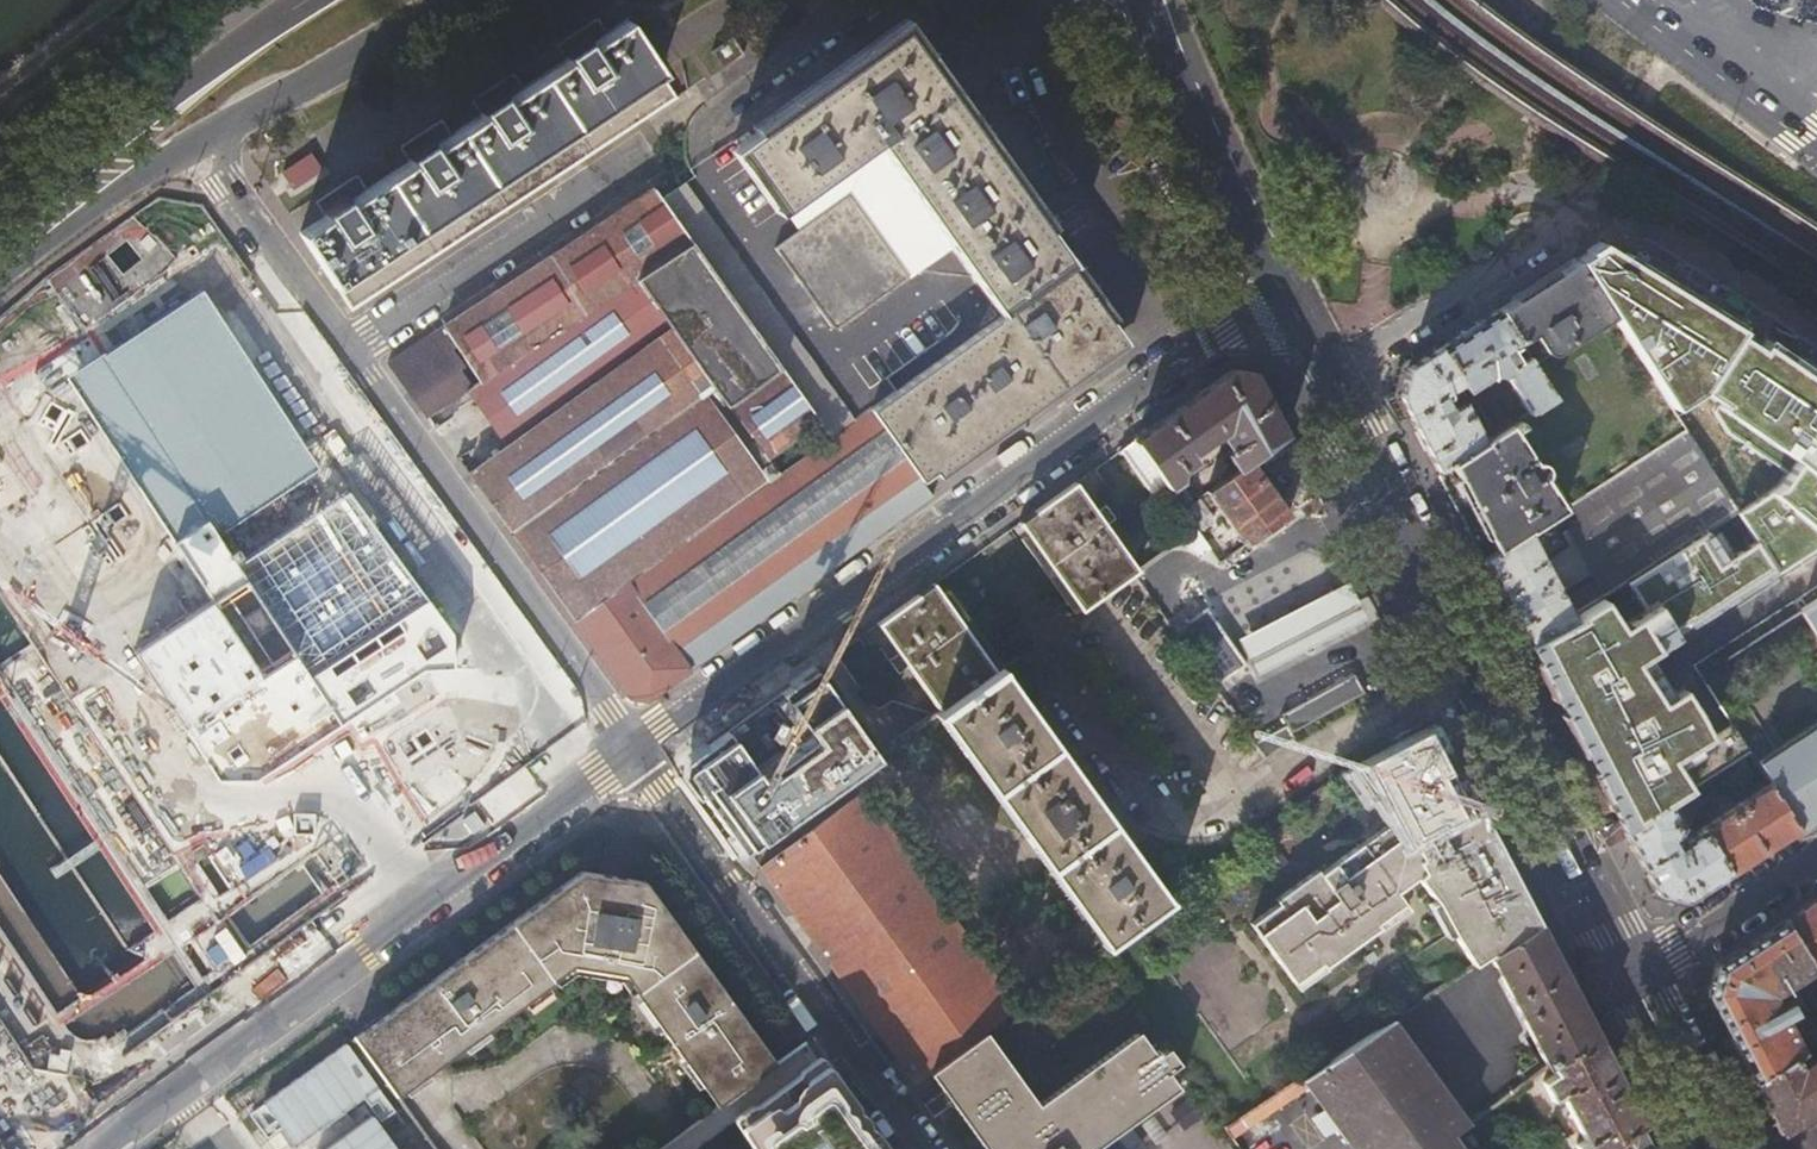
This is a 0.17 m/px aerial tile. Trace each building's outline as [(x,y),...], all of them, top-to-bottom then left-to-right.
[(595,38),(591,32),(565,49),(618,133),(626,128),(674,97),(622,19),(595,38)] [(1050,237),(899,25),(734,145),(775,202),(794,229),(775,243),(771,245),(828,325),(836,326),(907,275),(950,244),(981,288),(1000,313),(871,406),(922,476),(1120,333),(1068,261),(1050,237)] [(722,70),(743,56),(732,39),(711,53),(722,70)] [(618,133),(565,49),(557,55),(560,60),(509,94),(506,88),(472,110),(476,116),(438,141),(435,135),(401,157),(404,162),(354,196),(350,190),(316,212),(320,218),(301,232),(350,310),(618,133)] [(679,182),(657,198),(688,242),(826,437),(849,421),(679,182)] [(1600,241),(1573,258),(1608,313),(1672,411),(1710,397),(1746,341),(1752,332),(1600,241)] [(504,445),(467,472),(572,618),(826,437),(688,242),(634,278),(670,327),(504,445)] [(582,312),(545,256),(440,325),(453,345),(477,381),(477,380),(582,312)] [(1573,258),(1495,308),(1515,341),(1528,332),(1540,348),(1545,351),(1549,352),(1608,313),(1573,258)] [(634,278),(582,312),(477,380),(477,381),(469,386),(462,390),(504,445),(670,327),(634,278)] [(1495,308),(1436,346),(1463,387),(1465,389),(1489,373),(1497,376),(1501,373),(1526,411),(1549,395),(1524,355),(1508,366),(1499,351),(1515,341),(1495,308)] [(453,345),(440,325),(386,361),(425,414),(462,390),(469,386),(460,370),(462,367),(450,348),(453,345)] [(1746,341),(1710,397),(1717,405),(1712,410),(1727,437),(1788,474),(1770,491),(1735,509),(1753,537),(1775,571),(1778,575),(1816,550),(1816,381),(1774,351),(1771,356),(1746,341)] [(1398,395),(1437,468),(1480,440),(1461,401),(1446,408),(1439,394),(1445,390),(1449,396),(1463,387),(1436,346),(1404,367),(1398,395)] [(1224,452),(1236,468),(1247,461),(1284,434),(1252,372),(1234,365),(1134,438),(1167,486),(1177,479),(1180,468),(1193,458),(1188,451),(1216,431),(1222,438),(1219,440),(1227,450),(1224,452)] [(869,407),(849,421),(826,437),(572,618),(629,696),(645,698),(930,495),(929,492),(869,407)] [(1480,440),(1437,468),(1483,558),(1555,511),(1538,480),(1541,474),(1541,468),(1536,464),(1529,463),(1511,430),(1520,423),(1516,417),(1480,440)] [(1555,511),(1483,558),(1526,642),(1570,614),(1574,608),(1587,600),(1600,593),(1587,570),(1558,591),(1540,555),(1582,528),(1612,585),(1621,579),(1687,539),(1706,527),(1735,509),(1682,428),(1555,511)] [(1134,438),(1119,448),(1153,499),(1159,495),(1160,494),(1169,488),(1167,486),(1134,438)] [(1242,543),(1315,492),(1301,467),(1289,442),(1261,462),(1287,499),(1278,506),(1247,461),(1236,468),(1205,490),(1242,543)] [(1018,519),(1081,609),(1131,573),(1137,569),(1106,524),(1099,515),(1096,510),(1075,479),(1018,519)] [(930,495),(939,489),(938,487),(937,488),(935,486),(932,489),(932,490),(929,492),(930,495)] [(1159,495),(1153,499),(1157,504),(1163,500),(1159,495)] [(1181,507),(1187,515),(1202,504),(1197,496),(1181,507)] [(1099,515),(1106,524),(1116,517),(1106,502),(1096,510),(1099,515)] [(1195,527),(1179,539),(1201,549),(1208,544),(1195,527)] [(1558,702),(1582,749),(1629,718),(1665,696),(1640,656),(1775,571),(1753,537),(1724,556),(1706,527),(1687,539),(1621,579),(1639,609),(1604,630),(1587,600),(1574,608),(1570,614),(1526,642),(1558,702)] [(1600,593),(1612,585),(1582,528),(1540,555),(1558,591),(1587,570),(1600,593)] [(1373,561),(1364,566),(1374,585),(1382,581),(1373,561)] [(907,667),(938,711),(994,671),(932,581),(874,622),(896,652),(904,664),(907,667)] [(1365,617),(1347,581),(1236,637),(1255,673),(1365,617)] [(1815,600),(1799,609),(1816,637),(1816,604),(1815,600)] [(1187,618),(1173,628),(1213,684),(1226,675),(1244,661),(1204,606),(1187,618)] [(896,674),(907,667),(904,664),(896,652),(886,660),(896,674)] [(683,773),(740,852),(769,831),(735,783),(747,774),(741,766),(745,763),(785,820),(875,756),(812,666),(687,756),(683,773)] [(935,713),(1102,942),(1166,895),(1000,667),(994,671),(938,711),(935,713)] [(1363,691),(1353,673),(1280,712),(1283,718),(1252,739),(1264,755),(1293,735),(1290,730),(1363,691)] [(1582,749),(1624,830),(1679,795),(1733,761),(1748,751),(1730,723),(1708,738),(1678,688),(1665,696),(1629,718),(1582,749)] [(1753,759),(1759,768),(1768,782),(1796,826),(1816,812),(1816,718),(1753,759)] [(1405,843),(1411,839),(1477,805),(1433,721),(1351,764),(1388,818),(1405,843)] [(1753,759),(1748,751),(1733,761),(1744,777),(1759,768),(1753,759)] [(735,783),(769,831),(785,820),(745,763),(741,766),(747,774),(735,783)] [(1699,828),(1726,871),(1796,826),(1768,782),(1699,828)] [(758,866),(912,1081),(932,1067),(962,1045),(989,1025),(1015,1006),(860,792),(758,866)] [(208,864),(294,843),(282,793),(196,814),(208,864)] [(1679,795),(1624,830),(1655,892),(1682,899),(1726,871),(1699,828),(1677,842),(1674,836),(1681,825),(1693,818),(1679,795)] [(1489,951),(1536,919),(1477,805),(1411,839),(1420,861),(1399,876),(1423,898),(1431,894),(1448,928),(1471,963),(1489,951)] [(1388,883),(1399,876),(1420,861),(1411,839),(1405,843),(1388,818),(1327,861),(1368,917),(1397,897),(1388,883)] [(1371,921),(1368,917),(1327,861),(1320,865),(1317,861),(1269,895),(1272,899),(1244,920),(1284,977),(1313,957),(1316,961),(1371,921)] [(580,871),(353,1035),(397,1096),(551,983),(550,981),(570,966),(623,973),(635,990),(632,992),(715,1105),(775,1061),(646,883),(580,871)] [(1783,920),(1811,964),(1816,960),(1816,898),(1783,920)] [(1548,1063),(1597,1038),(1536,919),(1489,951),(1545,1065),(1548,1063)] [(1707,993),(1753,1082),(1793,1056),(1801,1051),(1773,995),(1814,969),(1811,964),(1783,920),(1714,964),(1707,993)] [(1451,1135),(1465,1124),(1391,1015),(1300,1075),(1351,1148),(1462,1148),(1451,1135)] [(1075,1145),(1041,1097),(989,1025),(962,1045),(932,1067),(942,1081),(945,1085),(947,1089),(955,1099),(991,1148),(1078,1148),(1075,1145)] [(1178,1057),(1167,1041),(1159,1047),(1142,1025),(1041,1097),(1075,1145),(1078,1148),(1087,1148),(1181,1081),(1169,1063),(1178,1057)] [(1641,1123),(1597,1038),(1548,1063),(1553,1075),(1540,1081),(1550,1099),(1558,1095),(1582,1139),(1574,1145),(1576,1148),(1605,1148),(1641,1123)] [(244,1113),(264,1143),(292,1125),(307,1148),(436,1148),(409,1106),(398,1113),(353,1043),(244,1113)] [(1779,1133),(1796,1122),(1816,1108),(1816,1057),(1797,1070),(1793,1062),(1795,1060),(1793,1056),(1753,1082),(1779,1133)] [(823,1070),(818,1069),(753,1116),(777,1148),(880,1148),(823,1070)] [(947,1089),(945,1085),(926,1099),(936,1113),(955,1099),(947,1089)] [(1307,1093),(1303,1085),(1228,1120),(1242,1148),(1283,1130),(1273,1109),(1307,1093)] [(1494,1102),(1529,1148),(1543,1138),(1509,1091),(1494,1102)]
